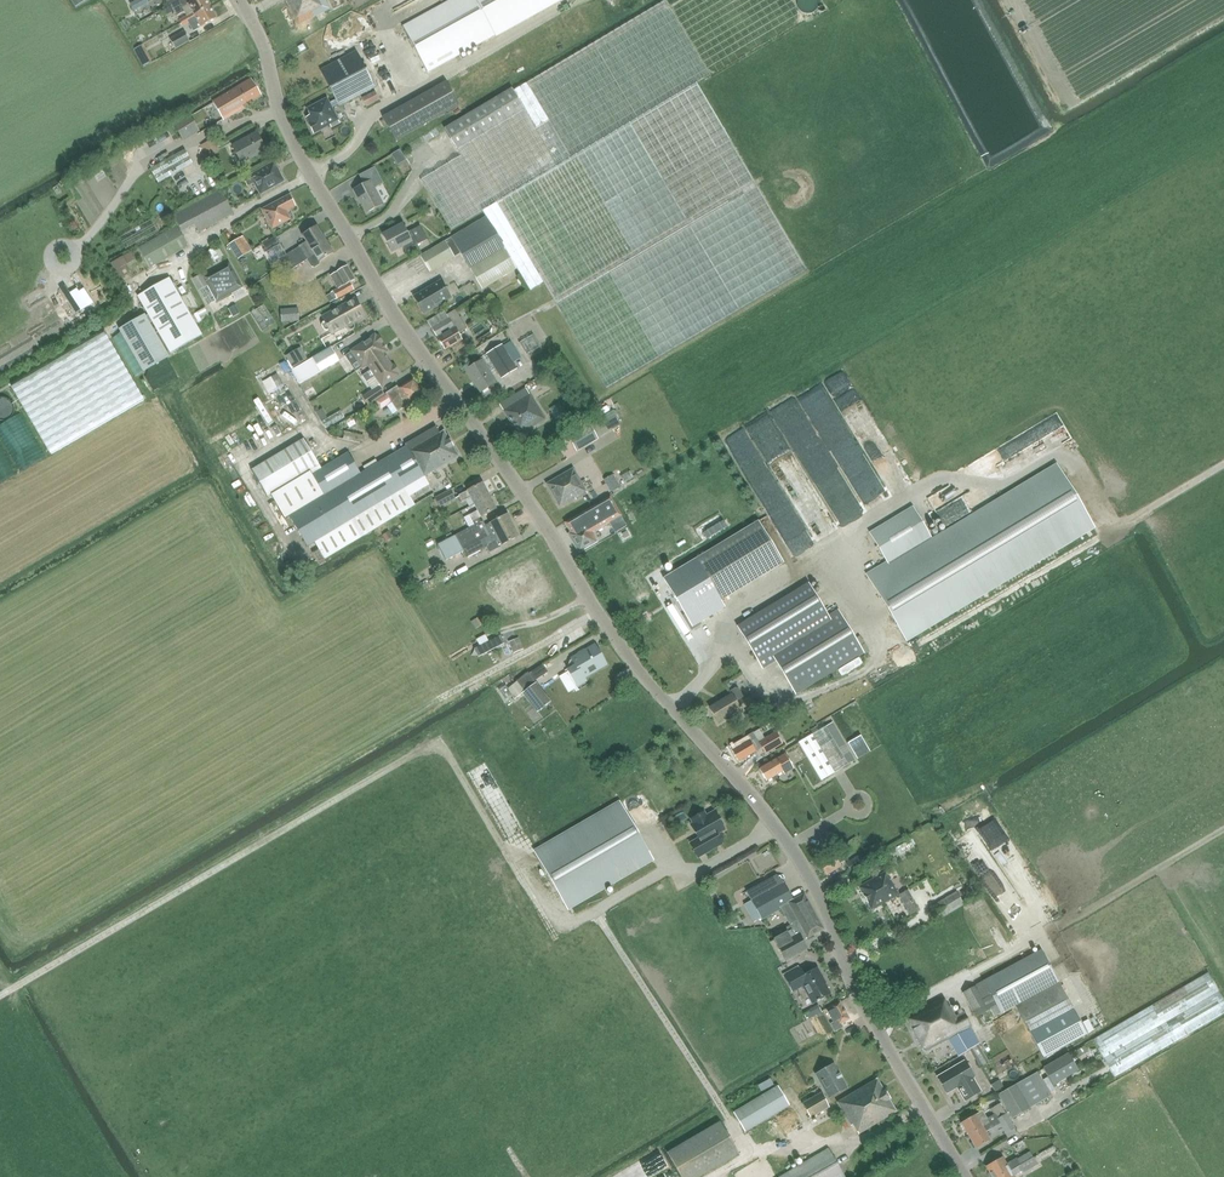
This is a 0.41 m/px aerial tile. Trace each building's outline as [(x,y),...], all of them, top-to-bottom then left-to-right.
[(75,8),(90,0),(70,0),(75,8)] [(211,7),(207,0),(196,0),(194,1),(194,0),(181,0),(171,6),(177,16),(184,12),(187,17),(180,21),(181,24),(211,7)] [(330,9),(325,0),(286,0),(299,26),(330,9)] [(403,27),(428,72),(458,56),(457,55),(495,34),(495,35),(560,0),(451,0),(403,27)] [(488,216),(516,270),(517,269),(530,291),(543,283),(606,390),(807,272),(696,84),(803,20),(792,0),(680,0),(669,7),(666,0),(513,91),(525,110),(457,150),(461,156),(421,180),(451,231),(485,210),(488,216)] [(822,4),(821,0),(798,0),(798,1),(797,4),(798,8),(800,12),(803,15),(808,16),(813,16),(817,13),(819,12),(821,9),(821,7),(822,4)] [(211,7),(181,24),(183,27),(188,24),(193,32),(201,27),(201,28),(218,18),(211,7)] [(185,31),(171,39),(177,49),(190,41),(185,31)] [(156,39),(158,50),(167,48),(165,38),(156,39)] [(356,51),(320,70),(336,100),(339,106),(375,87),(356,51)] [(393,65),(400,80),(413,74),(406,59),(393,65)] [(243,106),(262,95),(251,78),(213,101),(224,121),(245,109),(243,106)] [(446,82),(383,117),(390,131),(396,141),(413,131),(459,105),(446,82)] [(525,110),(513,91),(512,88),(444,129),(457,150),(525,110)] [(375,91),(362,98),(366,107),(379,100),(375,91)] [(310,115),(306,118),(309,123),(308,124),(312,131),(313,134),(319,131),(330,125),(331,127),(340,123),(333,109),(329,103),(327,98),(307,109),(310,115)] [(186,120),(170,129),(175,139),(192,130),(186,120)] [(432,127),(416,137),(419,142),(435,132),(432,127)] [(257,133),(232,147),(241,164),(266,151),(257,133)] [(208,142),(201,146),(208,159),(215,155),(219,152),(212,140),(208,142)] [(187,147),(143,168),(150,182),(194,161),(187,147)] [(274,163),(244,180),(248,187),(254,184),(260,195),(284,182),(285,182),(274,162),(273,163),(274,163)] [(372,181),(354,190),(359,200),(361,199),(367,213),(383,204),(374,186),(380,183),(377,178),(372,181)] [(234,214),(229,206),(221,190),(173,216),(182,233),(195,226),(199,233),(234,214)] [(290,195),(262,210),(272,229),(290,220),(286,211),(296,206),(290,195)] [(519,276),(516,270),(488,216),(451,237),(451,238),(445,241),(420,256),(430,273),(455,257),(460,254),(482,290),(487,287),(490,292),(519,276)] [(403,224),(382,236),(392,254),(403,247),(405,252),(419,245),(427,240),(420,226),(408,232),(403,224)] [(281,267),(326,239),(317,225),(302,235),(306,241),(277,260),(281,267)] [(177,226),(138,248),(150,269),(189,246),(177,226)] [(288,240),(296,237),(292,227),(284,229),(288,240)] [(276,236),(263,244),(268,252),(280,244),(281,244),(276,236)] [(326,239),(281,267),(285,273),(307,259),(311,266),(315,267),(319,264),(320,260),(334,252),(326,239)] [(230,245),(239,260),(252,251),(248,245),(243,248),(238,240),(230,245)] [(203,259),(210,257),(207,246),(200,249),(203,259)] [(217,302),(243,288),(230,263),(206,276),(205,273),(193,279),(199,291),(200,291),(208,306),(216,302),(217,302)] [(355,280),(347,266),(336,271),(337,273),(330,277),(337,290),(331,293),(335,300),(349,293),(346,286),(355,280)] [(137,297),(148,315),(170,353),(203,334),(170,278),(137,297)] [(441,281),(414,297),(424,314),(451,299),(441,281)] [(332,334),(343,328),(347,326),(348,327),(349,328),(350,329),(351,329),(352,329),(353,328),(354,327),(355,326),(354,325),(353,322),(365,316),(355,299),(322,318),(325,322),(323,323),(322,326),(324,330),(327,331),(329,330),(332,334)] [(250,320),(256,318),(252,307),(246,310),(250,320)] [(280,309),(281,323),(299,321),(298,308),(280,309)] [(445,311),(428,321),(445,350),(462,339),(458,333),(459,333),(466,328),(455,310),(447,315),(445,311)] [(119,329),(143,372),(164,359),(169,357),(145,314),(119,329)] [(518,339),(523,349),(537,342),(532,332),(518,339)] [(50,456),(143,402),(104,334),(11,389),(50,456)] [(375,334),(344,355),(351,364),(357,360),(361,367),(362,367),(366,364),(383,353),(384,353),(386,351),(381,344),(383,343),(378,336),(377,337),(375,334)] [(527,363),(520,351),(511,338),(506,341),(486,354),(501,379),(527,363)] [(332,347),(292,370),(300,384),(321,372),(340,361),(332,347)] [(392,367),(384,353),(383,353),(366,364),(370,370),(362,376),(366,382),(375,376),(382,386),(399,375),(397,373),(399,372),(394,366),(392,367)] [(466,370),(474,385),(476,384),(480,391),(496,382),(483,360),(466,370)] [(270,375),(255,383),(261,395),(276,387),(270,375)] [(397,386),(383,395),(375,400),(381,409),(392,403),(397,411),(423,395),(413,380),(399,389),(397,386)] [(375,400),(383,395),(378,386),(363,396),(368,404),(375,400)] [(518,436),(546,420),(525,388),(499,404),(518,436)] [(775,409),(777,420),(788,417),(786,407),(775,409)] [(320,427),(339,417),(334,409),(316,419),(320,427)] [(16,466),(38,455),(29,439),(22,443),(14,428),(20,424),(13,411),(0,418),(0,435),(16,466)] [(871,482),(830,414),(815,423),(857,491),(871,482)] [(327,434),(349,423),(346,417),(324,428),(327,434)] [(589,424),(568,436),(577,452),(598,439),(589,424)] [(271,495),(285,519),(289,516),(307,547),(314,543),(324,559),(352,543),(433,493),(424,477),(459,456),(444,431),(440,433),(435,427),(405,444),(406,446),(360,473),(348,453),(321,468),(303,438),(251,470),(267,497),(271,495)] [(227,453),(232,450),(225,440),(220,443),(227,453)] [(888,564),(867,577),(906,641),(1095,528),(1056,463),(931,538),(912,506),(869,532),(888,564)] [(560,507),(575,499),(576,500),(588,494),(573,468),(545,483),(560,507)] [(599,478),(605,491),(616,486),(611,473),(599,478)] [(473,504),(489,496),(483,483),(459,495),(462,501),(470,498),(473,504)] [(597,496),(603,494),(600,484),(594,486),(597,496)] [(450,490),(435,498),(440,507),(456,499),(450,490)] [(599,502),(564,523),(570,533),(569,534),(579,552),(599,541),(593,532),(603,526),(609,523),(612,521),(618,531),(627,526),(621,516),(623,515),(611,496),(611,495),(599,502)] [(489,496),(473,504),(477,511),(464,518),(469,528),(481,522),(479,518),(497,510),(489,496)] [(717,524),(717,521),(716,517),(714,513),(711,511),(707,510),(702,510),(700,511),(698,513),(696,515),(695,517),(694,521),(695,525),(697,529),(700,531),(702,532),(705,532),(707,532),(709,532),(713,530),(716,526),(717,524)] [(482,522),(437,546),(446,562),(463,553),(466,558),(486,547),(489,553),(519,537),(506,514),(489,524),(485,526),(482,522)] [(758,521),(696,559),(699,564),(709,579),(721,600),(783,563),(758,521)] [(488,582),(494,593),(497,598),(506,594),(515,611),(524,606),(525,607),(550,593),(532,559),(488,582)] [(696,559),(663,579),(689,621),(692,626),(724,607),(720,601),(721,600),(709,579),(699,564),(696,559)] [(808,582),(737,626),(757,658),(770,650),(796,693),(864,652),(838,609),(828,615),(808,582)] [(480,646),(474,649),(478,656),(505,643),(500,635),(489,641),(480,646)] [(520,638),(508,642),(513,653),(525,649),(520,638)] [(595,645),(570,659),(567,669),(577,685),(585,680),(584,677),(607,664),(595,645)] [(545,685),(556,679),(548,664),(538,670),(545,685)] [(528,673),(517,682),(524,692),(522,693),(537,712),(551,702),(536,683),(528,673)] [(517,682),(507,688),(512,696),(514,699),(522,693),(524,692),(517,682)] [(749,707),(739,690),(710,708),(718,722),(729,715),(731,718),(749,707)] [(821,781),(848,764),(826,727),(798,742),(821,781)] [(783,743),(776,732),(764,738),(759,729),(753,732),(730,746),(732,750),(731,750),(738,762),(761,748),(765,754),(783,743)] [(776,759),(759,769),(766,781),(784,771),(785,773),(794,768),(785,754),(782,755),(776,759)] [(493,780),(479,784),(481,791),(495,787),(493,780)] [(533,850),(568,910),(654,860),(619,800),(533,850)] [(860,817),(870,811),(867,805),(857,812),(860,817)] [(699,839),(690,843),(698,857),(716,847),(721,844),(715,835),(724,829),(723,827),(724,824),(721,820),(718,819),(714,812),(706,816),(704,812),(691,820),(693,823),(691,825),(699,839)] [(954,831),(1001,919),(1023,908),(1000,865),(1014,858),(990,812),(970,822),(970,823),(954,831)] [(840,863),(848,858),(843,850),(820,865),(827,875),(842,866),(840,863)] [(858,855),(846,863),(852,871),(864,862),(858,855)] [(859,886),(858,887),(859,888),(871,909),(870,909),(871,911),(872,910),(899,895),(890,880),(889,880),(885,872),(859,886)] [(751,900),(744,903),(751,915),(757,912),(760,917),(761,919),(780,909),(789,924),(792,929),(788,931),(773,939),(785,961),(808,948),(803,939),(807,937),(807,938),(824,929),(804,893),(794,899),(784,882),(782,883),(766,891),(751,900)] [(898,893),(908,914),(917,910),(908,889),(898,893)] [(939,920),(965,905),(957,891),(931,906),(939,920)] [(991,996),(1000,1013),(1001,1013),(1015,1005),(1030,1032),(1073,1009),(1041,950),(983,981),(984,982),(963,993),(973,1011),(985,1005),(983,1000),(991,996)] [(804,976),(799,967),(783,976),(792,992),(802,987),(812,1003),(831,993),(826,984),(827,983),(818,967),(804,976)] [(1098,1051),(1115,1078),(1223,1014),(1223,999),(1209,973),(1092,1040),(1098,1051)] [(944,998),(906,1017),(924,1054),(949,1040),(950,1039),(968,1029),(973,1027),(964,1011),(956,1016),(950,1004),(948,1005),(944,998)] [(841,1024),(850,1019),(841,1001),(830,1007),(827,1009),(833,1023),(830,1024),(835,1033),(843,1029),(841,1024)] [(1073,1009),(1030,1032),(1044,1057),(1087,1034),(1073,1009)] [(821,1010),(810,1014),(814,1026),(826,1022),(821,1010)] [(1098,1015),(1089,1017),(1093,1030),(1102,1028),(1098,1015)] [(850,1024),(856,1031),(862,1026),(857,1020),(850,1024)] [(976,1045),(970,1048),(977,1063),(983,1061),(976,1045)] [(1043,1068),(1052,1084),(1053,1085),(1078,1071),(1069,1053),(1043,1068)] [(957,1088),(965,1101),(981,1091),(973,1078),(974,1078),(964,1061),(937,1077),(947,1093),(957,1088)] [(833,1064),(815,1074),(829,1098),(847,1088),(833,1064)] [(1052,1096),(1047,1087),(1038,1072),(999,1095),(1013,1119),(1052,1096)] [(769,1077),(757,1083),(760,1090),(773,1084),(769,1077)] [(878,1078),(836,1101),(851,1126),(853,1125),(859,1135),(898,1111),(878,1078)] [(999,1080),(991,1085),(995,1092),(1003,1087),(999,1080)] [(735,1113),(745,1130),(788,1104),(778,1087),(735,1113)] [(830,1108),(821,1092),(814,1096),(802,1103),(811,1118),(830,1108)] [(968,1136),(1006,1113),(1000,1104),(991,1109),(994,1114),(988,1118),(983,1110),(961,1123),(968,1136)] [(1042,1116),(1053,1111),(1050,1105),(1039,1110),(1042,1116)] [(1006,1113),(968,1136),(976,1149),(990,1140),(986,1132),(1000,1124),(1006,1134),(1015,1128),(1006,1113)] [(739,1154),(719,1122),(667,1152),(681,1176),(700,1176),(739,1154)] [(1040,1157),(1054,1149),(1051,1144),(1037,1152),(1040,1157)] [(845,1176),(828,1148),(778,1176),(845,1176)] [(986,1166),(992,1176),(1000,1176),(1021,1165),(1017,1160),(1016,1158),(1006,1164),(1002,1157),(986,1166)] [(1000,1176),(1013,1176),(1024,1170),(1031,1166),(1032,1167),(1038,1164),(1034,1158),(1021,1165),(1000,1176)]
